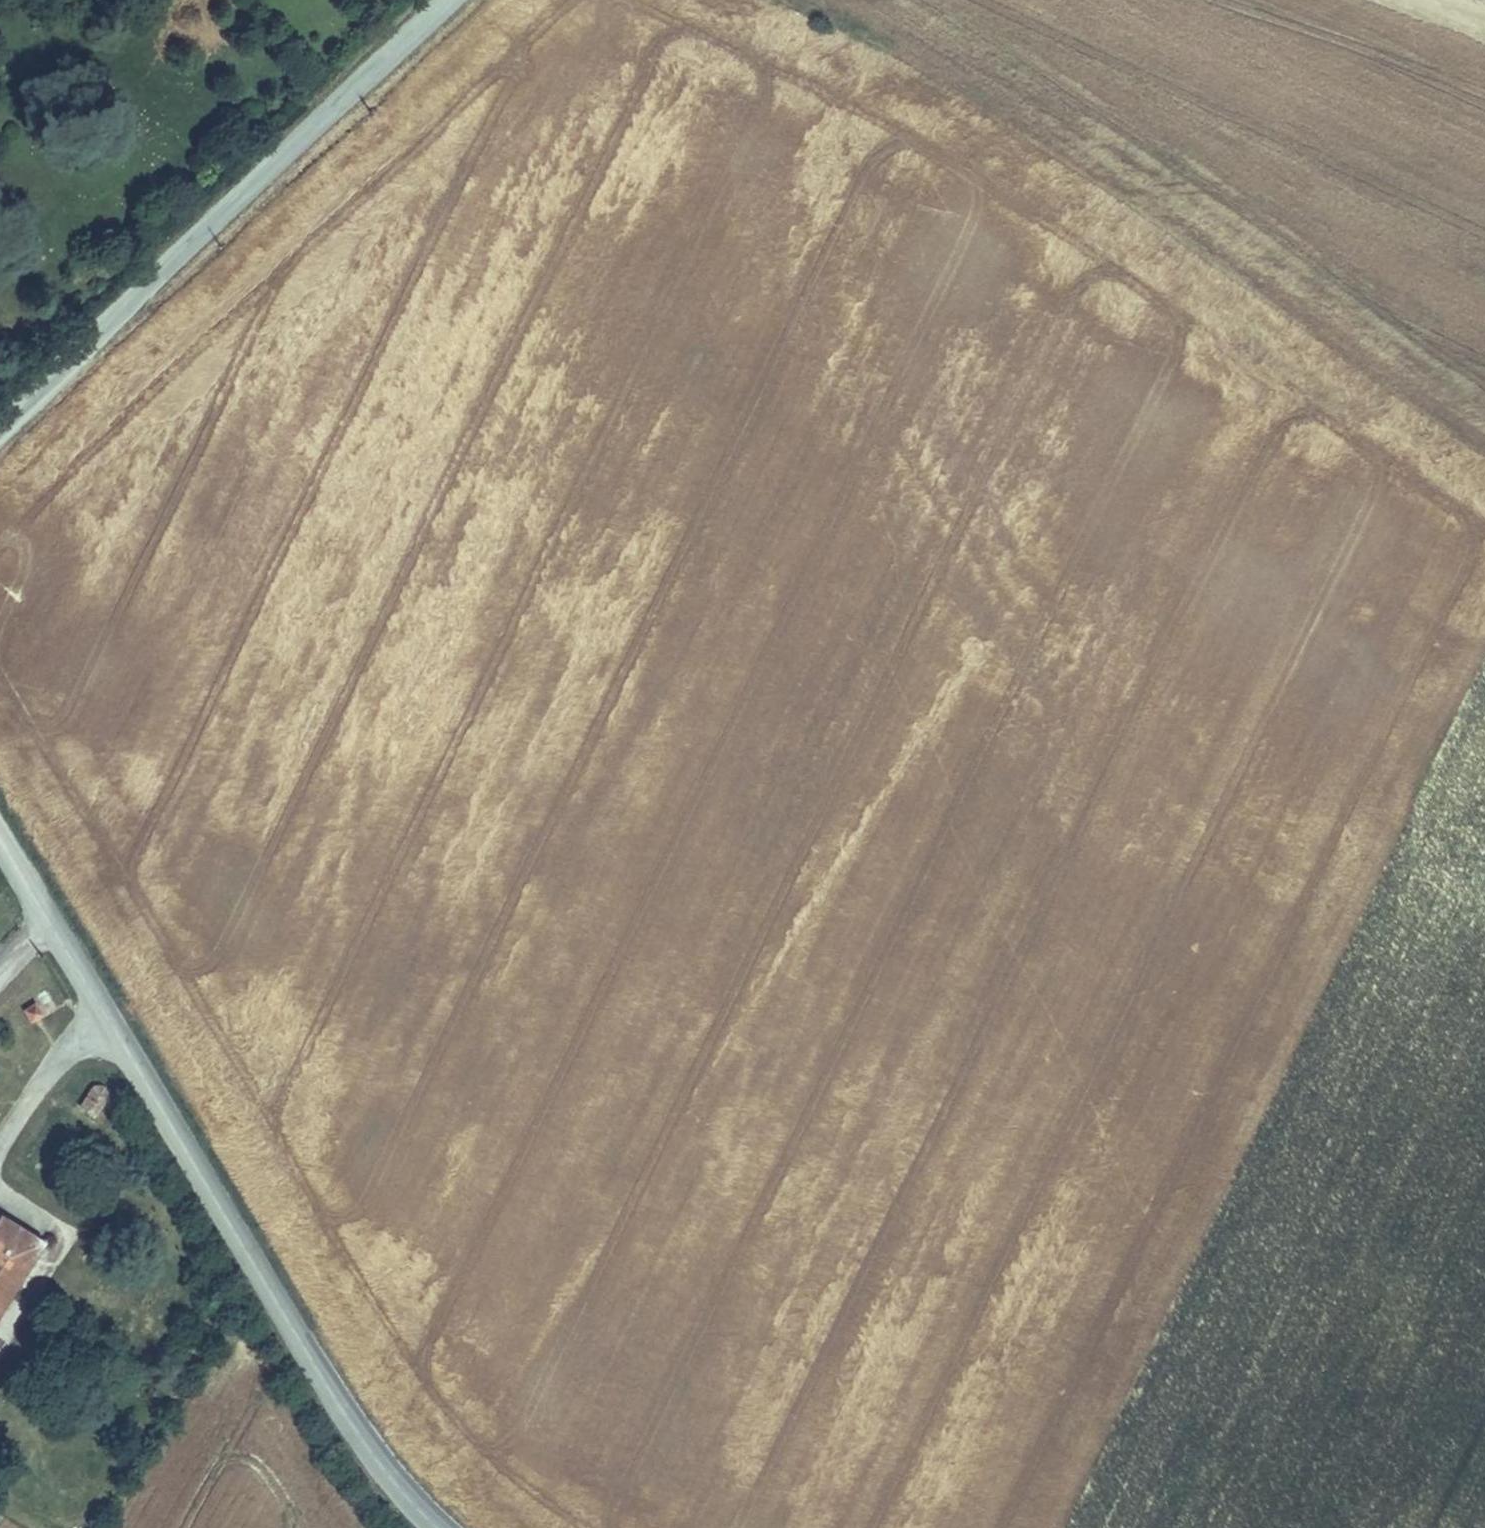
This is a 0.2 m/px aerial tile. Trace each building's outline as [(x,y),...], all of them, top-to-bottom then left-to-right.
[(50,1039),(43,1029),(29,1039),(36,1049),(50,1039)] [(112,1115),(102,1107),(84,1134),(95,1141),(112,1115)] [(14,1319),(46,1269),(3,1242),(0,1247),(0,1310),(14,1319)] [(14,1319),(0,1310),(0,1340),(14,1319)]
